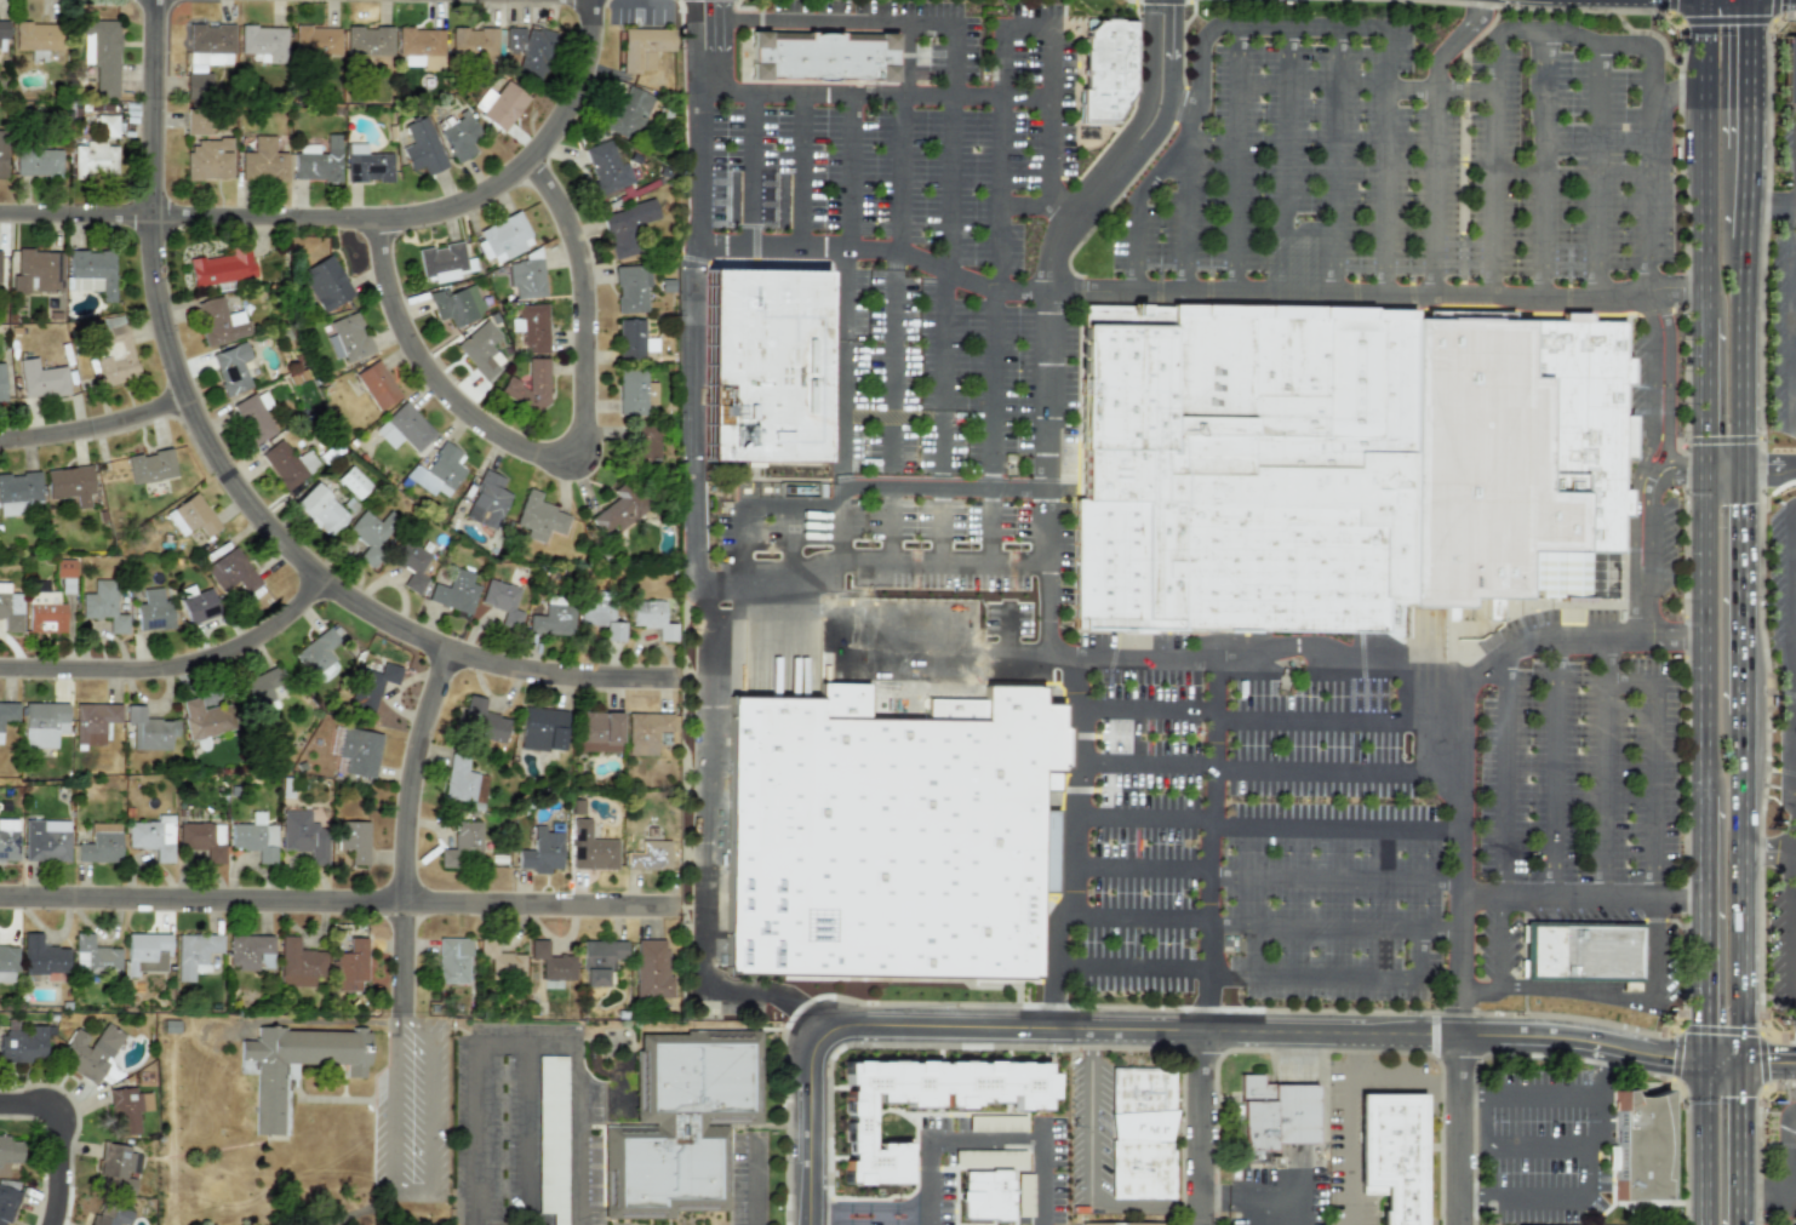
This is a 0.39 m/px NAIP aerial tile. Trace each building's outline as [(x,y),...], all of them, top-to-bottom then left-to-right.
[(116,97),(116,19),(81,19),(81,64),(93,64),(93,97),(116,97)] [(59,23),(12,23),(12,50),(59,50),(59,23)] [(554,35),(507,23),(501,51),(519,56),(514,74),(543,80),(554,35)] [(187,99),(208,99),(208,64),(233,64),(233,24),(185,24),(187,99)] [(1111,120),(1132,90),(1132,24),(1096,24),(1083,38),(1080,119),(1111,120)] [(240,27),(239,53),(250,53),(250,62),(285,63),(285,27),(240,27)] [(338,55),(339,27),(293,27),(293,53),(338,55)] [(391,27),(345,27),(345,55),(390,56),(391,27)] [(396,56),(402,57),(402,68),(441,69),(442,29),(396,28),(396,56)] [(494,57),(494,29),(450,28),(450,56),(494,57)] [(674,29),(622,28),(622,71),(653,73),(654,51),(674,51),(674,29)] [(896,81),(897,30),(739,28),(738,79),(896,81)] [(526,96),(503,80),(494,95),(484,87),(469,109),(504,131),(526,96)] [(653,97),(625,84),(605,128),(631,142),(653,97)] [(185,134),(207,134),(207,111),(185,111),(185,134)] [(475,153),(468,139),(477,134),(468,114),(437,127),(454,162),(475,153)] [(116,115),(93,115),(93,143),(73,143),(72,176),(116,176),(116,145),(103,145),(104,137),(115,137),(116,115)] [(446,166),(424,115),(402,125),(411,143),(400,148),(410,171),(422,166),(425,176),(446,166)] [(294,179),(338,181),(339,133),(326,133),(325,153),(316,153),(318,144),(294,144),(294,179)] [(285,182),(286,153),(273,153),(274,136),(252,134),(252,153),(240,151),(239,181),(285,182)] [(633,182),(625,162),(618,165),(608,138),(580,149),(596,195),(633,182)] [(230,179),(230,139),(194,139),(194,149),(184,149),(185,179),(230,179)] [(390,182),(391,153),(365,153),(365,143),(347,143),(345,181),(390,182)] [(59,149),(15,149),(15,176),(59,177),(59,149)] [(658,218),(653,199),(601,213),(613,258),(637,251),(631,225),(658,218)] [(517,211),(476,230),(481,240),(477,241),(488,265),(533,245),(517,211)] [(188,259),(191,286),(253,276),(248,241),(228,245),(229,253),(188,259)] [(416,248),(421,277),(431,276),(433,282),(457,279),(456,270),(464,268),(461,242),(416,248)] [(61,292),(62,250),(15,250),(13,293),(32,293),(32,292),(61,292)] [(99,291),(99,302),(113,302),(114,251),(67,250),(67,290),(99,291)] [(321,313),(351,294),(328,254),(298,271),(321,313)] [(511,299),(544,296),(540,258),(508,262),(511,299)] [(616,313),(646,311),(646,286),(650,286),(650,264),(614,265),(616,313)] [(716,271),(834,274),(830,463),(714,462),(716,271)] [(447,293),(445,286),(425,294),(437,320),(447,316),(452,326),(485,311),(471,284),(447,293)] [(248,334),(242,309),(225,314),(221,296),(195,303),(206,347),(248,334)] [(515,304),(516,319),(509,319),(509,331),(522,331),(524,354),(547,353),(545,304),(515,304)] [(333,359),(342,355),(345,362),(372,351),(355,310),(327,322),(332,334),(325,338),(333,359)] [(1080,314),(1371,310),(1371,314),(1412,314),(1415,609),(1377,611),(1377,632),(1076,636),(1075,509),(1082,509),(1080,314)] [(481,379),(503,362),(488,344),(499,336),(486,319),(453,344),(481,379)] [(644,319),(618,319),(617,357),(644,359),(644,350),(653,350),(653,338),(644,338),(644,319)] [(101,385),(137,378),(126,324),(104,327),(108,344),(92,348),(101,385)] [(251,387),(240,362),(250,357),(242,340),(208,355),(225,397),(251,387)] [(23,399),(68,394),(64,366),(36,370),(35,357),(18,360),(23,399)] [(548,359),(527,357),(526,382),(502,382),(502,403),(547,403),(548,359)] [(400,395),(374,359),(353,374),(378,411),(400,395)] [(645,370),(617,371),(618,416),(646,414),(645,405),(654,405),(654,382),(645,382),(645,370)] [(320,403),(308,371),(288,379),(302,411),(320,403)] [(434,434),(404,401),(372,430),(390,448),(401,439),(413,453),(434,434)] [(658,424),(628,424),(627,464),(657,465),(658,424)] [(286,491),(319,464),(305,450),(294,458),(279,439),(258,456),(286,491)] [(463,469),(456,464),(463,454),(442,441),(422,470),(413,463),(404,476),(430,496),(434,490),(445,497),(463,469)] [(175,475),(170,448),(125,457),(130,483),(175,475)] [(44,469),(46,499),(74,497),(75,508),(88,506),(87,494),(92,493),(88,465),(44,469)] [(370,486),(349,465),(334,480),(356,499),(370,486)] [(503,477),(481,469),(463,517),(477,522),(477,525),(493,530),(507,493),(498,490),(503,477)] [(23,515),(23,505),(40,504),(39,471),(0,473),(0,516),(23,515)] [(587,519),(602,538),(647,504),(628,477),(610,491),(614,497),(587,519)] [(292,503),(325,538),(348,517),(314,481),(292,503)] [(522,538),(542,544),(547,531),(562,536),(568,514),(536,503),(539,492),(525,487),(513,525),(525,528),(522,538)] [(164,511),(178,537),(196,526),(204,538),(218,528),(196,492),(164,511)] [(356,557),(366,566),(402,525),(388,510),(377,522),(362,509),(345,528),(365,546),(356,557)] [(429,556),(405,538),(390,560),(408,573),(400,585),(412,594),(423,578),(417,573),(429,556)] [(235,582),(244,595),(261,582),(233,546),(205,568),(222,591),(235,582)] [(73,559),(55,559),(55,577),(73,577),(73,559)] [(469,614),(476,585),(469,583),(471,573),(452,567),(446,588),(433,583),(428,602),(469,614)] [(477,603),(502,611),(497,625),(515,630),(520,612),(511,608),(517,588),(486,578),(477,603)] [(80,593),(80,618),(108,618),(108,632),(126,632),(126,614),(114,614),(115,579),(93,579),(92,594),(80,593)] [(21,632),(22,594),(7,593),(7,583),(0,582),(0,618),(2,618),(1,631),(21,632)] [(142,589),(143,602),(136,603),(137,630),(172,628),(170,600),(162,600),(161,588),(142,589)] [(189,625),(218,613),(208,588),(179,600),(189,625)] [(64,632),(64,603),(56,603),(56,594),(38,594),(36,603),(27,603),(27,631),(64,632)] [(571,607),(560,607),(561,596),(543,596),(543,616),(526,614),(526,634),(571,635),(571,607)] [(1500,620),(1499,598),(1484,599),(1485,621),(1500,620)] [(578,625),(602,626),(602,641),(620,641),(620,622),(611,622),(611,608),(601,607),(602,600),(579,600),(578,625)] [(673,640),(674,623),(660,623),(662,601),(628,601),(628,626),(654,626),(654,640),(673,640)] [(338,640),(325,625),(293,656),(319,683),(338,666),(325,652),(338,640)] [(401,669),(382,662),(378,674),(360,668),(347,703),(371,712),(382,681),(395,686),(401,669)] [(240,682),(252,708),(273,699),(268,689),(281,683),(274,666),(240,682)] [(721,975),(726,695),(816,695),(817,681),(866,681),(866,716),(926,717),(927,698),(983,699),(984,686),(1040,686),(1040,702),(1059,702),(1058,771),(1039,771),(1035,979),(721,975)] [(485,698),(465,695),(461,737),(503,742),(507,716),(482,714),(485,698)] [(187,739),(231,732),(228,704),(200,708),(199,697),(181,700),(187,739)] [(0,702),(0,721),(16,721),(17,703),(0,702)] [(65,703),(23,703),(22,746),(56,746),(56,733),(65,733),(65,703)] [(120,704),(75,703),(74,744),(103,745),(103,722),(119,722),(120,704)] [(170,750),(170,737),(176,737),(177,720),(143,720),(143,705),(125,705),(125,722),(131,722),(131,749),(170,750)] [(566,711),(524,705),(517,746),(560,752),(566,711)] [(577,751),(619,751),(619,712),(577,711),(577,751)] [(625,712),(625,755),(654,755),(654,731),(671,732),(671,714),(625,712)] [(336,757),(345,759),(343,772),(372,779),(382,734),(343,727),(336,757)] [(487,775),(464,772),(467,756),(448,752),(441,797),(470,802),(469,809),(481,811),(487,775)] [(280,851),(308,851),(308,865),(326,865),(327,825),(309,825),(309,811),(281,809),(280,851)] [(256,863),(274,864),(275,825),(262,824),(262,812),(250,811),(250,823),(230,823),(229,849),(256,849),(256,863)] [(172,814),(155,815),(155,822),(126,822),(126,848),(154,848),(154,861),(172,861),(172,814)] [(17,819),(0,818),(0,860),(16,860),(17,819)] [(589,818),(571,818),(571,869),(616,869),(616,840),(589,838),(589,818)] [(68,820),(24,820),(23,860),(68,861),(68,820)] [(367,865),(367,822),(337,822),(336,849),(349,849),(349,864),(367,865)] [(479,822),(452,822),(453,848),(439,848),(439,866),(480,866),(479,822)] [(75,843),(75,861),(119,863),(119,824),(90,823),(90,843),(75,843)] [(178,824),(178,861),(223,860),(222,823),(178,824)] [(515,849),(515,869),(530,869),(531,874),(548,874),(548,869),(560,869),(560,831),(543,831),(543,825),(531,825),(532,849),(515,849)] [(669,841),(640,840),(639,852),(624,852),(624,869),(668,870),(669,841)] [(1529,923),(1646,925),(1646,983),(1528,981),(1529,923)] [(40,932),(22,933),(22,974),(67,973),(67,946),(41,948),(40,932)] [(92,933),(74,933),(73,973),(118,973),(119,946),(92,946),(92,933)] [(136,971),(165,972),(165,956),(168,956),(170,934),(124,933),(124,977),(136,977),(136,971)] [(175,935),(176,981),(191,980),(191,973),(207,972),(206,952),(222,952),(222,934),(175,935)] [(273,935),(228,935),(228,969),(271,971),(273,935)] [(278,985),(313,986),(313,975),(324,977),(325,950),(297,949),(297,935),(279,935),(278,985)] [(365,938),(348,937),(348,954),(336,954),(334,991),(359,991),(359,981),(365,981),(365,938)] [(467,984),(468,938),(436,938),(435,983),(467,984)] [(522,954),(496,954),(496,939),(477,939),(477,958),(488,958),(490,979),(522,979),(522,954)] [(547,940),(530,939),(528,958),(540,958),(540,979),(573,980),(574,955),(547,955),(547,940)] [(634,997),(670,998),(670,974),(665,974),(665,939),(634,939),(634,997)] [(624,940),(582,941),(582,986),(605,985),(605,969),(613,969),(613,958),(624,958),(624,940)] [(0,946),(0,982),(15,983),(15,946),(0,946)] [(124,1034),(103,1020),(92,1038),(74,1027),(58,1053),(70,1060),(65,1067),(93,1084),(107,1063),(105,1061),(124,1034)] [(0,1031),(0,1063),(29,1061),(29,1057),(45,1055),(44,1025),(27,1025),(27,1030),(0,1031)] [(253,1134),(286,1135),(287,1086),(294,1086),(294,1064),(345,1065),(345,1077),(365,1078),(366,1027),(351,1027),(351,1030),(256,1029),(254,1040),(239,1040),(239,1067),(254,1067),(253,1134)] [(759,1032),(638,1032),(638,1125),(604,1125),(604,1173),(607,1173),(607,1218),(656,1218),(672,1218),(672,1210),(727,1210),(727,1124),(759,1124),(759,1032)] [(551,1213),(551,1224),(565,1224),(566,1055),(537,1055),(537,1213),(551,1213)] [(844,1059),(843,1082),(846,1085),(844,1161),(844,1162),(843,1183),(906,1185),(907,1144),(879,1143),(868,1153),(869,1094),(877,1094),(876,1105),(937,1106),(938,1096),(944,1090),(943,1107),(969,1108),(975,1102),(1000,1103),(1012,1092),(1012,1109),(1045,1110),(1046,1098),(1053,1098),(1053,1074),(1046,1074),(1046,1064),(844,1059)] [(1110,1199),(1172,1199),(1172,1151),(1172,1150),(1172,1069),(1110,1069),(1110,1199)] [(1241,1074),(1241,1150),(1272,1150),(1272,1143),(1315,1143),(1315,1086),(1262,1084),(1262,1074),(1241,1074)] [(109,1088),(111,1135),(138,1134),(137,1111),(150,1111),(149,1092),(136,1093),(135,1087),(109,1088)] [(1359,1185),(1361,1185),(1361,1193),(1383,1193),(1383,1210),(1379,1210),(1380,1224),(1421,1224),(1420,1094),(1359,1094),(1359,1185)] [(1618,1101),(1668,1101),(1666,1206),(1617,1204),(1618,1101)] [(6,1162),(21,1162),(21,1140),(7,1140),(7,1134),(0,1134),(0,1176),(6,1175),(6,1162)] [(139,1154),(128,1152),(130,1145),(101,1143),(97,1189),(132,1192),(135,1178),(126,1178),(127,1170),(138,1172),(139,1154)] [(954,1165),(1025,1167),(1025,1152),(954,1150),(954,1165)] [(961,1220),(1012,1220),(1012,1170),(961,1170),(961,1220)] [(18,1187),(0,1181),(0,1224),(6,1224),(18,1187)] [(132,1210),(97,1200),(89,1224),(128,1224),(132,1210)]
